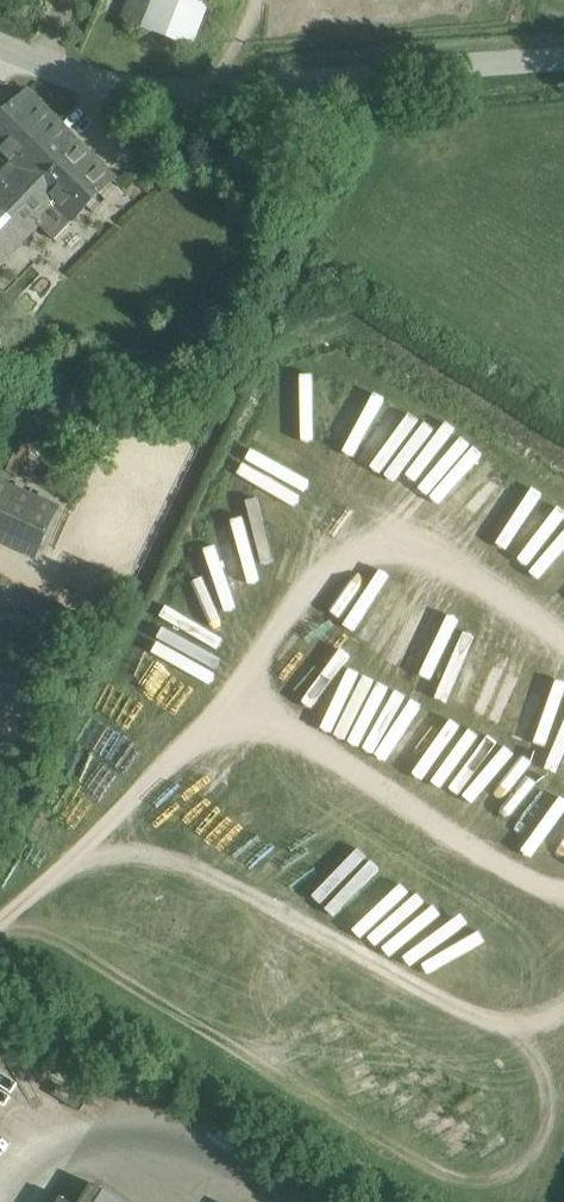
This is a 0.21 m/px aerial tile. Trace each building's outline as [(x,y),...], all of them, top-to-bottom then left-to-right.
[(147,28),(194,47),(211,0),(153,0),(142,27),(147,28)] [(35,222),(55,241),(73,222),(115,179),(80,144),(81,144),(28,91),(0,119),(0,150),(21,171),(0,192),(0,257),(35,222)] [(383,403),(348,462),(417,503),(416,504),(432,513),(465,459),(454,453),(453,455),(438,446),(440,443),(409,425),(412,420),(383,403)] [(300,446),(311,444),(305,417),(295,420),(300,446)] [(302,517),(294,454),(277,456),(285,519),(302,517)] [(11,541),(29,502),(0,489),(0,536),(11,541)] [(192,676),(173,614),(154,620),(174,682),(192,676)] [(466,815),(488,834),(563,832),(563,799),(563,798),(554,798),(541,787),(528,801),(528,807),(512,808),(530,788),(530,784),(509,766),(466,815)] [(93,1182),(80,1201),(124,1201),(93,1182)]
